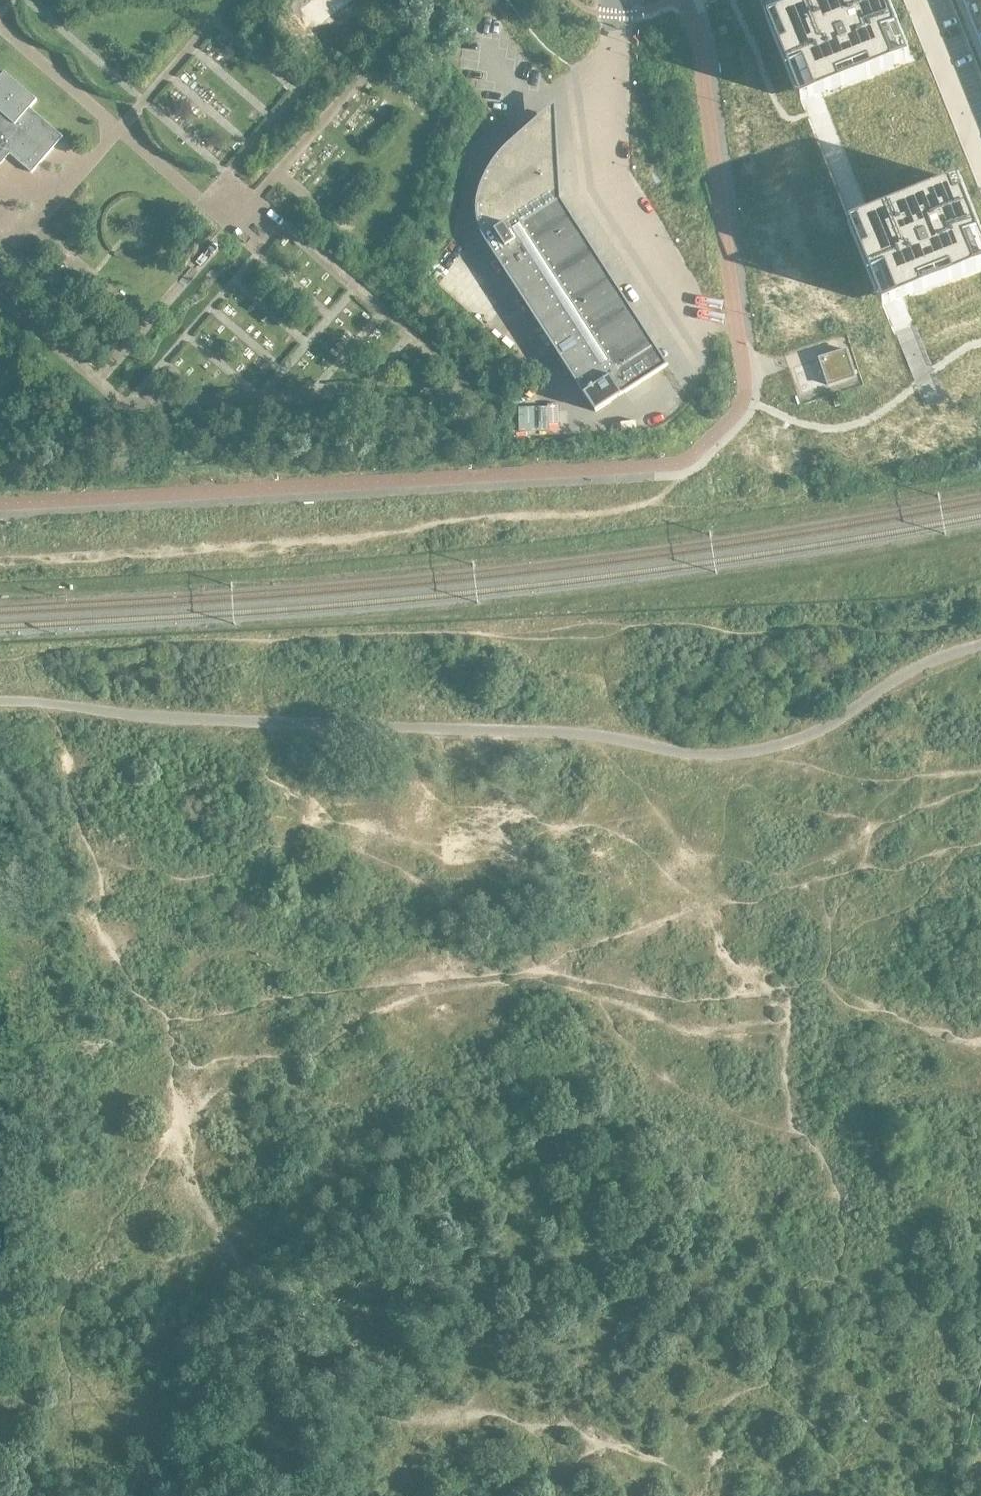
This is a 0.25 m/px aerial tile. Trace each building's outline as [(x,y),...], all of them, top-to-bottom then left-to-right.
[(794,8),(802,27),(795,29),(809,62),(815,59),(827,92),(908,59),(884,0),(814,0),(794,8)] [(971,22),(980,18),(980,0),(962,0),(971,22)] [(971,22),(980,46),(980,18),(971,22)] [(9,156),(11,155),(33,174),(65,138),(31,109),(38,101),(6,72),(0,79),(0,167),(9,156)] [(477,203),(477,206),(477,208),(477,209),(477,211),(477,212),(477,214),(477,215),(478,217),(478,218),(478,221),(479,224),(480,226),(480,229),(481,229),(482,232),(483,235),(484,238),(486,241),(487,243),(488,244),(489,246),(490,247),(499,262),(501,265),(502,267),(507,274),(508,275),(512,282),(513,284),(518,291),(522,298),(527,305),(528,307),(532,314),(534,316),(536,319),(538,322),(543,329),(547,336),(548,338),(555,349),(562,359),(595,412),(596,412),(624,394),(668,365),(610,275),(562,198),(559,156),(551,156),(550,124),(525,143),(524,144),(518,149),(516,151),(512,153),(509,156),(505,159),(502,163),(497,157),(495,159),(492,162),(490,165),(488,168),(486,171),(484,175),(483,178),(482,180),(481,183),(480,185),(479,187),(479,188),(479,189),(479,190),(478,194),(477,197),(477,198),(477,199),(477,201),(477,203)] [(875,212),(883,231),(877,233),(890,266),(896,263),(909,295),(980,267),(980,243),(956,180),(875,212)] [(818,358),(827,386),(855,378),(845,349),(818,358)] [(518,404),(518,427),(546,428),(547,405),(518,404)]
